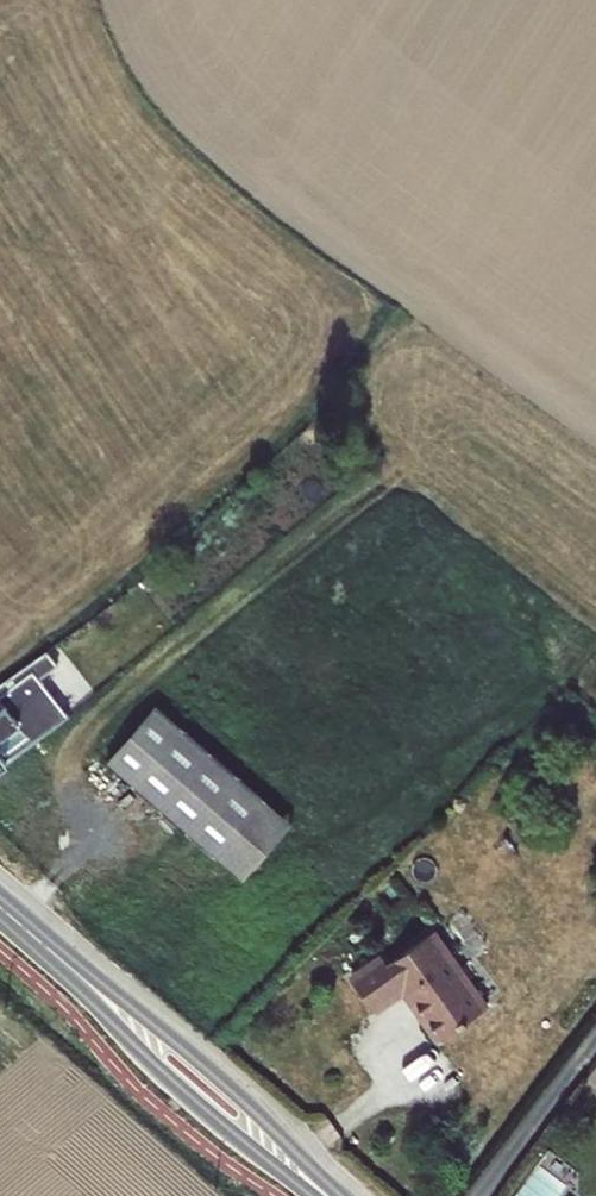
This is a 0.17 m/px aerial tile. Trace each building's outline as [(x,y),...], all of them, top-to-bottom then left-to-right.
[(32,660),(42,672),(54,661),(46,651),(32,660)] [(72,712),(42,672),(32,660),(0,683),(0,768),(72,712)] [(154,701),(105,759),(213,853),(262,795),(154,701)] [(213,853),(240,876),(289,819),(262,795),(213,853)] [(427,932),(382,966),(377,957),(345,982),(370,1014),(398,994),(408,1007),(412,1003),(421,1015),(417,1019),(435,1042),(483,1005),(427,932)] [(412,1003),(408,1007),(417,1019),(421,1015),(412,1003)] [(570,1094),(591,1111),(595,1104),(595,1060),(570,1094)]
